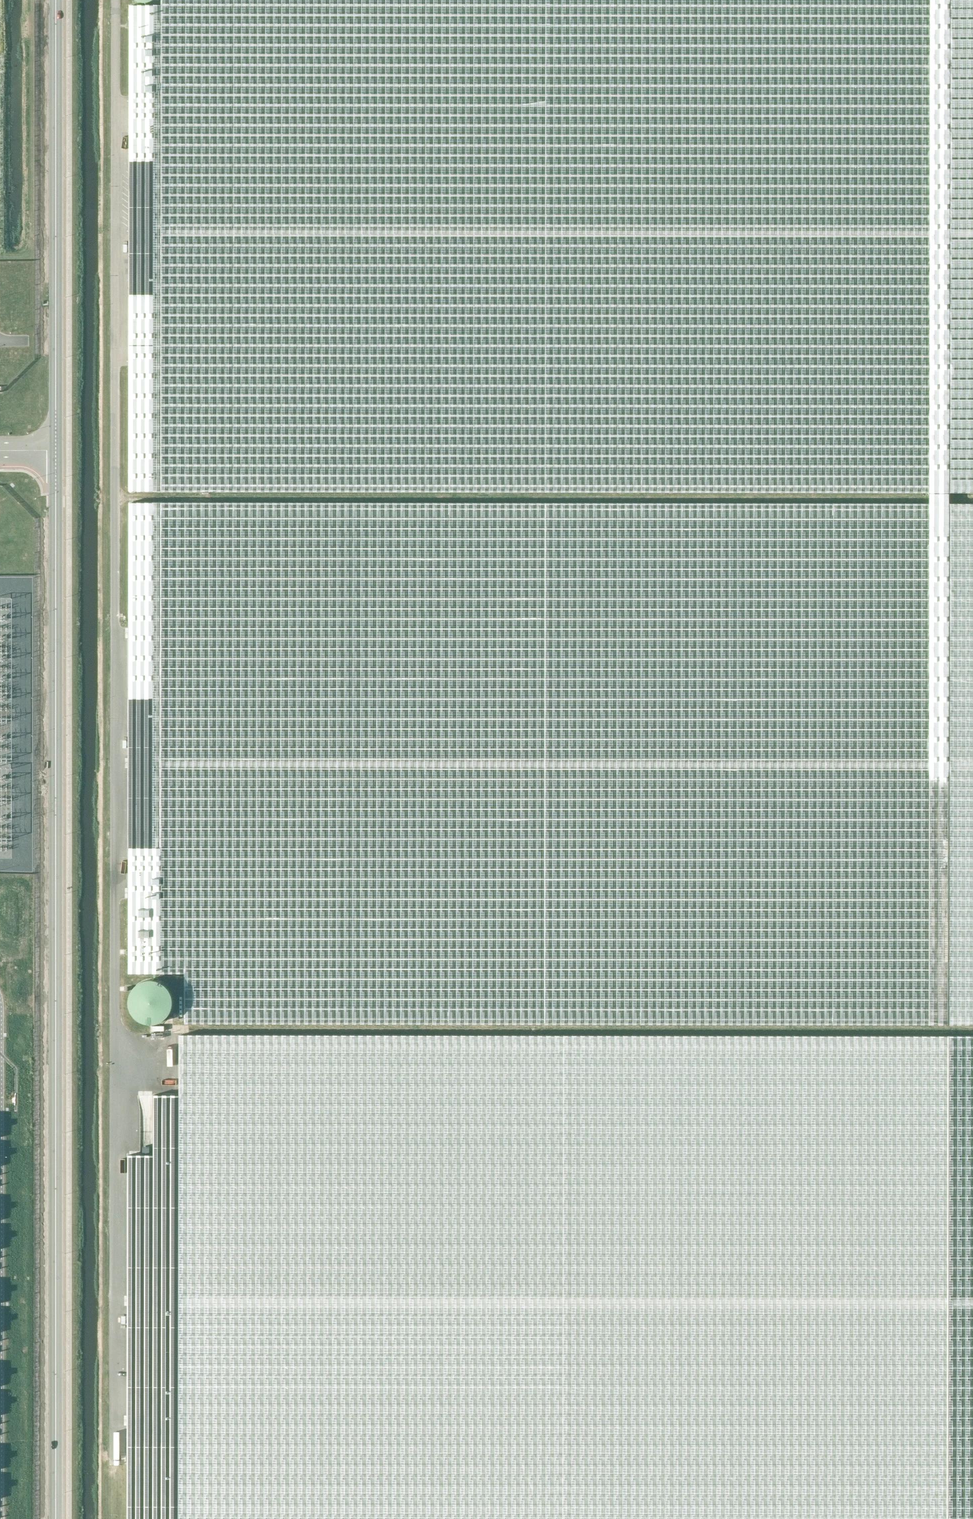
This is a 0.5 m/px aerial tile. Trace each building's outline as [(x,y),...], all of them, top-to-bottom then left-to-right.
[(162,6),(130,6),(130,7),(130,491),(930,492),(929,505),(930,505),(929,1024),(972,1024),(972,504),(950,504),(950,492),(972,492),(972,0),(162,0),(162,6)] [(185,973),(185,1023),(917,1024),(929,1024),(930,505),(929,505),(929,504),(130,503),(129,973),(185,973)] [(150,1023),(152,1023),(154,1023),(156,1023),(158,1023),(160,1022),(162,1021),(163,1020),(165,1019),(167,1018),(168,1017),(169,1016),(170,1014),(171,1012),(172,1011),(173,1009),(174,1007),(174,1005),(174,1003),(174,1001),(174,1000),(174,998),(174,996),(173,994),(172,992),(171,990),(170,989),(169,987),(168,986),(167,985),(165,983),(163,982),(162,981),(160,981),(158,980),(156,980),(154,980),(152,979),(150,980),(149,980),(147,980),(145,981),(143,981),(141,982),(140,983),(138,985),(137,986),(136,987),(134,989),(133,990),(132,992),(132,994),(131,996),(131,998),(130,1000),(130,1001),(130,1003),(131,1005),(131,1007),(132,1009),(132,1011),(133,1012),(134,1014),(136,1016),(137,1017),(138,1018),(140,1019),(141,1020),(143,1021),(145,1022),(147,1023),(149,1023),(150,1023)] [(112,1045),(111,1518),(972,1518),(972,1043),(112,1045)]
